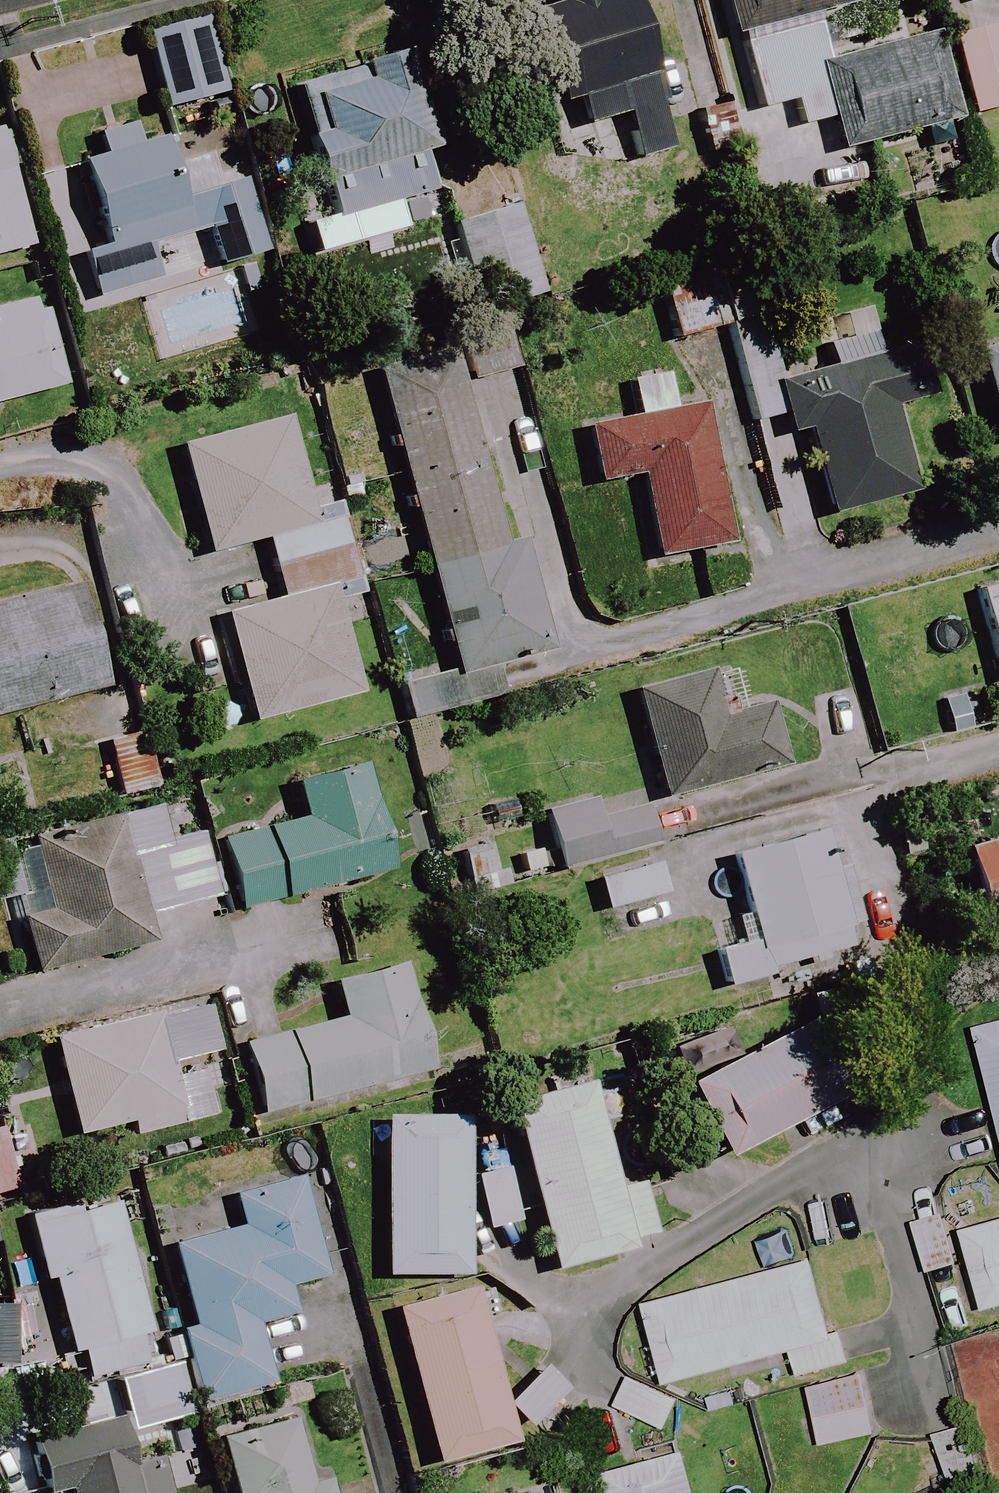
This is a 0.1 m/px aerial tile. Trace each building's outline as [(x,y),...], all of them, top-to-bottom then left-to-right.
[(633,0),(548,0),(555,25),(534,31),(554,106),(571,102),(578,127),(622,116),(634,161),(673,151),(633,0)] [(753,109),(786,101),(792,128),(820,121),(828,153),(950,122),(930,39),(825,65),(814,21),(853,11),(850,0),(726,0),(753,109)] [(998,109),(998,21),(950,33),(969,116),(998,109)] [(202,23),(145,38),(165,115),(223,100),(202,23)] [(424,149),(400,56),(293,85),(329,221),(436,192),(424,149)] [(159,283),(149,248),(205,232),(215,268),(262,255),(242,182),(208,192),(195,146),(173,152),(173,154),(173,155),(169,140),(137,149),(131,130),(96,140),(100,156),(79,162),(103,247),(79,253),(93,302),(159,283)] [(30,247),(0,141),(0,256),(30,247)] [(518,210),(461,225),(481,302),(538,287),(518,210)] [(759,264),(706,277),(719,328),(743,425),(781,416),(786,435),(804,430),(825,516),(910,495),(888,405),(902,401),(891,354),(870,359),(864,333),(825,343),(831,368),(787,378),(759,264)] [(698,267),(656,277),(671,340),(713,330),(698,267)] [(30,278),(0,285),(0,403),(59,387),(30,278)] [(452,674),(397,688),(406,721),(499,697),(491,666),(550,651),(522,540),(507,544),(468,391),(516,379),(505,336),(457,348),(374,369),(452,674)] [(998,447),(998,351),(975,358),(998,447)] [(626,380),(633,418),(582,428),(594,488),(636,480),(652,560),(732,545),(705,404),(671,410),(664,372),(626,380)] [(315,527),(286,417),(176,447),(205,556),(261,541),(278,603),(221,618),(250,724),(359,695),(333,601),(353,596),(334,523),(315,527)] [(972,593),(995,683),(998,682),(998,586),(972,593)] [(0,612),(0,716),(99,690),(74,593),(0,612)] [(638,690),(660,794),(778,769),(765,705),(719,715),(710,675),(638,690)] [(144,734),(103,745),(119,800),(159,789),(144,734)] [(294,783),(304,817),(215,843),(236,914),(394,867),(375,804),(363,763),(294,783)] [(596,819),(591,801),(541,813),(555,872),(654,849),(644,807),(596,819)] [(25,898),(14,901),(32,972),(142,944),(137,925),(218,904),(199,832),(163,841),(153,803),(10,840),(25,898)] [(858,944),(830,834),(729,860),(741,907),(726,911),(736,950),(712,956),(721,989),(777,975),(783,997),(838,983),(830,952),(858,944)] [(966,849),(984,920),(998,916),(998,840),(966,849)] [(662,897),(655,866),(593,881),(601,912),(662,897)] [(325,987),(335,1021),(239,1048),(257,1114),(428,1067),(417,1024),(401,966),(325,987)] [(830,1005),(683,1091),(725,1164),(872,1078),(830,1005)] [(977,1021),(998,1115),(998,1016),(977,1021)] [(72,1138),(126,1125),(130,1142),(211,1123),(199,1070),(168,1077),(154,1019),(50,1044),(72,1138)] [(647,1184),(613,1191),(590,1086),(508,1103),(545,1272),(627,1255),(624,1242),(658,1234),(647,1184)] [(465,1116),(377,1115),(374,1276),(463,1277),(465,1116)] [(0,1132),(0,1196),(16,1194),(5,1131),(0,1132)] [(168,1251),(192,1331),(175,1336),(197,1410),(272,1388),(254,1326),(295,1313),(287,1286),(329,1273),(301,1181),(231,1202),(239,1230),(168,1251)] [(112,1193),(31,1214),(68,1356),(149,1335),(112,1193)] [(946,1212),(912,1221),(927,1275),(960,1266),(946,1212)] [(962,1226),(984,1311),(998,1307),(998,1217),(962,1226)] [(671,1382),(791,1348),(799,1375),(850,1360),(843,1334),(831,1337),(809,1259),(649,1304),(671,1382)] [(508,1445),(468,1290),(392,1310),(432,1465),(508,1445)] [(174,1368),(112,1384),(126,1437),(187,1421),(174,1368)] [(862,1377),(811,1387),(822,1446),(873,1436),(862,1377)] [(162,1460),(126,1469),(110,1405),(24,1427),(41,1492),(58,1492),(67,1491),(67,1492),(170,1492),(162,1460)] [(298,1411),(214,1434),(230,1492),(337,1492),(331,1472),(315,1477),(298,1411)] [(601,1470),(607,1492),(700,1492),(686,1446),(601,1470)]
